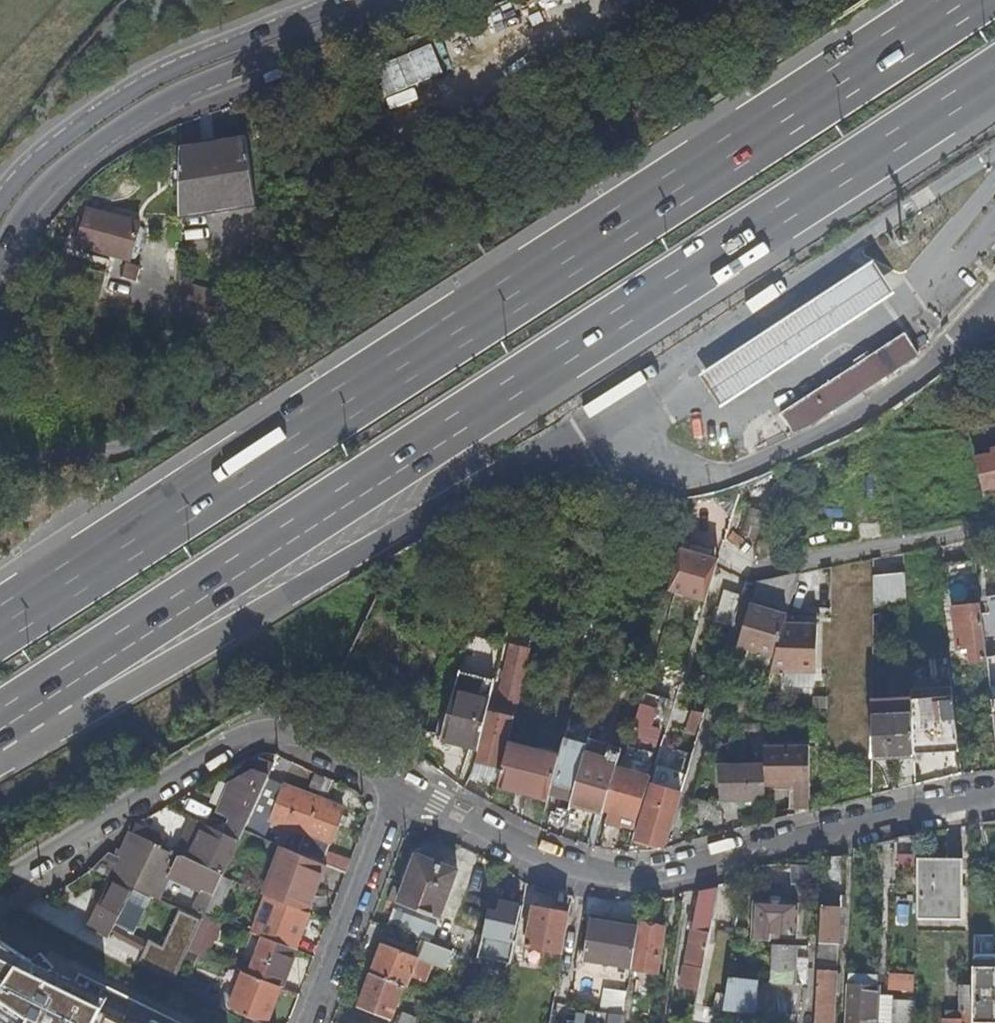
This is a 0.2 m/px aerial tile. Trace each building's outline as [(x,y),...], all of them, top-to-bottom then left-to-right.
[(242,131),(179,142),(178,147),(243,137),(242,131)] [(175,211),(250,201),(243,137),(178,147),(175,211)] [(175,216),(250,207),(250,201),(175,211),(175,216)] [(102,272),(126,278),(137,222),(83,207),(75,244),(106,252),(102,272)] [(879,257),(705,370),(727,403),(901,290),(879,257)] [(911,328),(787,409),(800,428),(817,422),(926,351),(911,328)] [(990,438),(974,442),(982,481),(994,478),(994,437),(990,438)] [(677,593),(703,603),(715,558),(689,551),(677,593)] [(946,564),(951,603),(953,602),(980,599),(976,561),(946,564)] [(757,582),(757,593),(793,603),(801,573),(757,582)] [(740,648),(777,658),(788,622),(790,613),(793,603),(757,593),(754,603),(753,602),(740,648)] [(740,601),(724,596),(715,625),(731,630),(740,601)] [(980,599),(953,602),(956,623),(983,621),(980,599)] [(970,663),(987,661),(983,621),(956,623),(955,624),(958,649),(968,648),(970,663)] [(777,658),(774,671),(820,672),(821,622),(788,622),(777,658)] [(515,719),(522,685),(521,685),(527,656),(510,652),(505,671),(496,715),(515,719)] [(493,684),(458,674),(440,740),(440,741),(456,746),(457,741),(478,747),(486,713),(493,684)] [(911,703),(911,706),(953,703),(951,689),(911,691),(911,703)] [(649,727),(660,731),(668,704),(669,701),(645,695),(641,704),(654,708),(649,727)] [(871,705),(871,720),(912,717),(911,706),(911,703),(871,705)] [(912,717),(914,751),(958,747),(953,703),(911,706),(912,717)] [(634,819),(660,731),(649,727),(654,708),(641,704),(617,781),(609,812),(634,819)] [(496,715),(486,713),(478,747),(474,765),(502,772),(507,751),(515,719),(496,715)] [(871,720),(871,760),(914,757),(914,751),(912,717),(871,720)] [(551,783),(575,790),(583,761),(585,753),(561,747),(558,758),(551,783)] [(764,766),(755,767),(759,788),(794,787),(795,812),(810,811),(808,747),(764,749),(764,766)] [(914,751),(914,757),(959,753),(958,747),(914,751)] [(507,751),(502,772),(498,788),(519,793),(522,783),(529,757),(507,751)] [(522,783),(519,793),(547,799),(548,796),(551,783),(558,758),(537,752),(536,758),(529,757),(522,783)] [(575,790),(572,801),(605,810),(617,771),(583,761),(575,790)] [(718,806),(762,804),(760,793),(759,788),(755,767),(716,769),(718,806)] [(231,784),(229,788),(257,801),(267,780),(268,777),(254,772),(231,784)] [(267,780),(257,801),(242,833),(262,841),(269,822),(303,836),(317,799),(267,780)] [(759,788),(760,793),(789,792),(790,813),(795,812),(794,787),(759,788)] [(257,801),(229,788),(217,813),(230,820),(223,834),(238,841),(242,833),(257,801)] [(498,788),(497,794),(518,799),(519,793),(498,788)] [(635,840),(664,849),(680,797),(652,789),(635,840)] [(519,793),(518,799),(545,806),(547,799),(519,793)] [(343,809),(317,799),(303,836),(296,854),(322,864),(346,874),(353,854),(329,845),(343,809)] [(176,853),(183,856),(188,859),(203,824),(191,819),(176,853)] [(223,834),(203,824),(188,859),(223,875),(236,845),(238,841),(223,834)] [(135,826),(132,833),(161,846),(165,839),(135,826)] [(108,853),(92,869),(158,899),(170,874),(178,856),(161,848),(161,846),(132,833),(119,858),(108,853)] [(918,856),(918,837),(896,843),(895,876),(898,876),(899,882),(914,882),(915,877),(917,877),(918,856)] [(322,864),(296,854),(283,849),(265,895),(277,900),(304,911),(322,864)] [(178,856),(170,874),(203,888),(206,881),(217,886),(222,879),(223,875),(188,859),(183,856),(178,856)] [(436,920),(455,872),(415,856),(396,904),(436,920)] [(963,857),(918,856),(917,877),(916,915),(962,915),(963,857)] [(848,857),(825,860),(822,897),(846,894),(848,857)] [(818,888),(818,869),(794,869),(794,887),(818,888)] [(217,886),(205,915),(217,919),(233,883),(222,879),(217,886)] [(192,915),(202,920),(205,915),(217,886),(206,881),(203,888),(192,915)] [(127,901),(131,892),(109,882),(87,926),(109,937),(116,923),(130,930),(140,908),(127,901)] [(698,991),(718,890),(700,894),(681,988),(698,991)] [(838,897),(822,899),(819,945),(838,946),(841,903),(838,897)] [(303,926),(309,913),(304,911),(277,900),(262,938),(294,950),(300,934),(303,926)] [(799,936),(800,904),(755,903),(754,941),(773,942),(773,935),(799,936)] [(510,966),(521,908),(502,904),(500,910),(495,908),(490,907),(483,937),(478,959),(510,966)] [(534,908),(530,925),(525,948),(562,954),(569,914),(534,908)] [(116,923),(109,937),(144,955),(141,962),(175,980),(188,951),(202,920),(192,915),(181,910),(162,947),(130,930),(116,923)] [(202,920),(188,951),(205,958),(222,922),(217,919),(205,915),(202,920)] [(631,970),(638,928),(591,920),(584,962),(631,970)] [(665,929),(638,924),(638,928),(631,970),(656,975),(665,929)] [(303,926),(300,934),(308,936),(311,929),(303,926)] [(262,938),(248,975),(279,987),(294,950),(262,938)] [(452,952),(424,941),(419,958),(433,964),(433,965),(447,971),(452,952)] [(101,1014),(107,1000),(23,961),(0,944),(0,1022),(97,1022),(101,1014)] [(378,958),(372,975),(404,987),(407,988),(411,977),(426,983),(433,965),(433,964),(419,958),(380,944),(375,957),(378,958)] [(773,944),(771,982),(794,984),(796,945),(773,944)] [(994,1022),(994,954),(974,954),(974,985),(974,1022),(994,1022)] [(818,971),(817,986),(815,1022),(834,1022),(837,972),(818,971)] [(229,1009),(248,1018),(257,1022),(260,1022),(265,1022),(279,987),(248,975),(243,973),(229,1009)] [(404,987),(372,975),(360,1007),(379,1014),(381,1011),(393,1015),(404,987)] [(878,977),(847,975),(847,986),(877,988),(878,977)] [(771,982),(729,978),(724,1009),(799,1015),(801,984),(794,984),(771,982)] [(974,1022),(974,985),(960,986),(960,1019),(944,1019),(944,1022),(974,1022)] [(847,986),(845,1022),(876,1022),(877,988),(847,986)] [(915,1001),(895,1000),(895,1022),(914,1022),(915,1001)] [(400,1022),(429,1022),(404,1013),(400,1022)] [(101,1014),(97,1022),(119,1022),(101,1014)]
